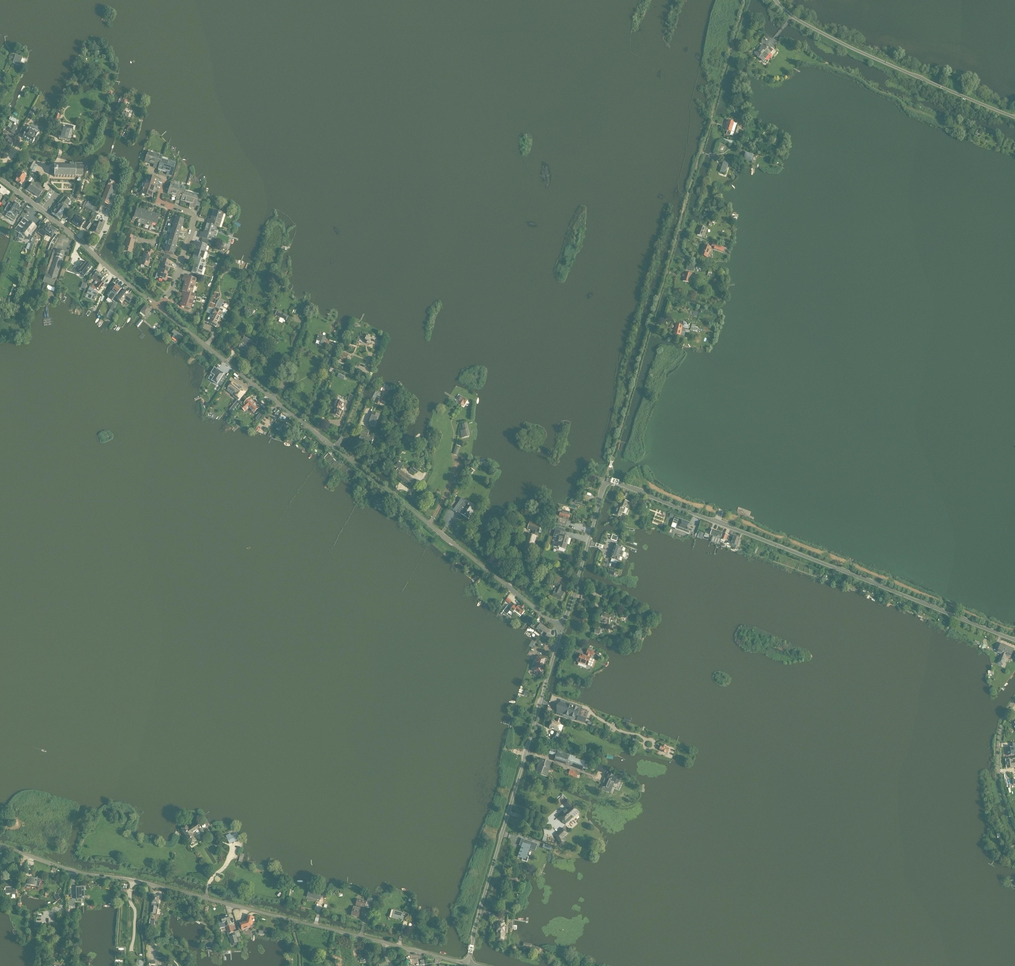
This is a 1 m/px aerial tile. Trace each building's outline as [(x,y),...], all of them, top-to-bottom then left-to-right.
[(773,51),(767,45),(764,48),(762,46),(755,55),(762,61),(765,59),(773,51)] [(22,58),(22,57),(15,55),(13,61),(12,63),(20,66),(22,58)] [(730,136),(734,123),(728,121),(725,131),(727,132),(726,135),(730,136)] [(10,128),(8,131),(13,134),(17,128),(12,125),(10,128)] [(61,128),(58,139),(69,142),(72,131),(73,127),(69,126),(68,129),(69,129),(68,130),(61,128)] [(24,136),(23,138),(32,143),(33,141),(34,142),(34,141),(36,136),(37,137),(37,136),(39,131),(33,128),(32,130),(28,128),(27,130),(26,131),(27,131),(24,135),(23,136),(24,136)] [(12,138),(10,137),(7,136),(5,140),(8,141),(7,144),(11,147),(16,139),(15,138),(16,137),(15,136),(14,138),(13,137),(12,138)] [(161,160),(162,157),(148,152),(145,162),(156,165),(155,168),(158,169),(161,160)] [(751,163),(753,156),(746,154),(744,160),(751,163)] [(171,177),(175,164),(161,160),(158,169),(169,173),(168,175),(171,177)] [(54,167),(54,177),(75,177),(82,177),(83,164),(69,163),(69,167),(54,167)] [(725,174),(728,164),(723,163),(720,173),(725,174)] [(17,176),(15,180),(16,182),(18,183),(18,184),(21,185),(26,176),(19,173),(18,172),(16,176),(17,176)] [(155,183),(157,184),(158,180),(149,177),(147,184),(145,183),(141,194),(146,196),(147,194),(151,196),(153,192),(155,183)] [(178,200),(181,201),(184,192),(185,188),(171,184),(171,182),(170,181),(167,185),(166,189),(169,190),(168,193),(179,197),(178,200)] [(43,191),(33,183),(28,190),(39,197),(40,195),(43,197),(47,192),(44,189),(43,191)] [(108,205),(114,188),(108,186),(101,203),(108,205)] [(199,206),(202,197),(198,196),(184,192),(181,201),(192,205),(191,207),(194,208),(195,205),(199,206)] [(69,198),(65,197),(73,203),(75,201),(74,199),(76,196),(70,195),(69,198)] [(65,207),(70,201),(65,197),(60,203),(52,214),(60,220),(68,209),(65,207)] [(18,209),(20,206),(13,203),(12,205),(9,203),(4,211),(8,213),(7,213),(5,216),(14,222),(18,215),(19,216),(21,211),(18,209)] [(139,219),(142,211),(136,209),(134,217),(133,217),(132,221),(131,221),(130,223),(133,224),(134,222),(135,218),(139,219)] [(145,221),(148,213),(142,211),(139,219),(137,223),(140,224),(141,220),(144,221),(145,221)] [(206,224),(216,227),(219,228),(221,220),(223,214),(223,212),(218,211),(218,212),(214,211),(210,222),(207,221),(206,224)] [(151,223),(154,215),(148,213),(145,221),(144,221),(143,225),(145,225),(147,222),(150,223),(151,223)] [(157,225),(159,216),(154,215),(151,223),(150,223),(149,226),(151,227),(152,223),(157,225)] [(77,216),(72,222),(80,228),(85,222),(77,216)] [(91,225),(91,224),(92,223),(94,218),(93,217),(89,222),(85,228),(87,230),(91,225)] [(170,221),(170,223),(173,224),(174,224),(182,226),(184,220),(175,218),(174,222),(170,221)] [(102,229),(105,222),(101,220),(100,224),(95,222),(93,228),(94,228),(92,232),(99,235),(101,229),(102,229)] [(19,224),(16,228),(18,230),(17,232),(19,234),(18,238),(29,241),(31,235),(37,227),(30,222),(25,228),(22,225),(22,226),(19,224)] [(47,234),(52,228),(51,228),(51,227),(50,226),(49,226),(47,224),(42,230),(41,229),(38,233),(44,238),(47,234)] [(168,227),(168,229),(172,230),(172,229),(180,232),(182,226),(174,224),(173,224),(172,228),(168,227)] [(200,234),(199,238),(211,241),(216,227),(206,224),(203,235),(200,234)] [(51,238),(56,232),(52,228),(47,234),(51,238)] [(166,234),(166,235),(170,236),(170,235),(178,238),(180,232),(172,229),(172,230),(168,229),(167,232),(166,234)] [(131,253),(134,241),(132,240),(133,236),(127,235),(126,239),(127,239),(124,251),(131,253)] [(165,238),(164,240),(168,242),(168,241),(177,243),(178,238),(170,235),(170,236),(169,239),(165,238)] [(163,244),(162,246),(166,247),(166,246),(175,249),(177,243),(168,241),(168,242),(167,245),(163,244)] [(202,260),(207,246),(194,242),(193,245),(196,246),(192,257),(193,257),(202,260)] [(725,247),(713,243),(712,246),(714,247),(714,249),(723,252),(725,247)] [(158,248),(157,251),(161,252),(165,253),(165,252),(173,255),(175,249),(166,246),(166,247),(165,251),(161,250),(158,248)] [(707,258),(711,248),(704,246),(701,255),(707,258)] [(63,252),(57,250),(57,252),(53,251),(52,254),(45,275),(43,283),(44,283),(40,295),(43,296),(47,284),(54,286),(56,278),(64,253),(63,252)] [(153,255),(154,252),(148,250),(147,253),(144,252),(140,265),(148,267),(152,255),(153,255)] [(193,257),(192,261),(195,261),(191,272),(201,276),(205,261),(202,260),(193,257)] [(155,278),(158,279),(165,281),(169,269),(167,268),(169,261),(163,259),(162,262),(161,266),(162,267),(159,275),(156,274),(155,278)] [(75,266),(70,272),(79,274),(80,273),(84,276),(85,275),(86,276),(88,274),(87,273),(91,267),(85,263),(85,264),(83,262),(81,264),(79,266),(78,268),(75,266)] [(96,282),(101,275),(97,272),(91,278),(96,282)] [(683,275),(683,277),(684,277),(683,281),(689,283),(692,274),(685,272),(685,275),(683,275)] [(100,290),(104,284),(103,283),(106,279),(101,275),(96,282),(99,284),(96,287),(100,290)] [(192,294),(196,280),(184,276),(183,279),(185,280),(182,291),(192,294)] [(76,285),(77,281),(73,280),(74,279),(68,278),(66,287),(71,288),(72,284),(76,285)] [(111,301),(113,299),(115,297),(118,293),(121,289),(116,285),(111,291),(107,297),(108,297),(107,298),(111,301)] [(94,301),(97,294),(88,290),(87,294),(91,296),(90,299),(94,301)] [(120,295),(118,293),(115,297),(117,299),(115,300),(121,305),(124,301),(128,304),(132,298),(129,296),(129,295),(123,291),(120,295)] [(182,291),(181,294),(184,295),(181,306),(190,309),(195,295),(192,294),(182,291)] [(145,307),(145,306),(141,310),(142,311),(141,312),(145,316),(150,309),(146,306),(145,307)] [(210,315),(208,320),(210,321),(209,322),(216,325),(219,319),(219,320),(220,318),(222,319),(225,314),(222,313),(216,310),(215,311),(215,310),(212,309),(210,314),(210,315)] [(277,311),(275,315),(277,316),(276,318),(279,320),(280,318),(287,321),(288,317),(285,315),(282,314),(277,311)] [(688,330),(689,326),(683,324),(682,326),(676,325),(673,334),(680,336),(682,329),(688,330)] [(180,340),(182,337),(174,331),(172,333),(174,335),(172,337),(176,340),(178,338),(180,340)] [(365,340),(365,342),(367,343),(367,344),(370,345),(371,341),(374,343),(376,339),(367,335),(366,339),(365,340)] [(316,343),(315,344),(323,347),(326,338),(318,336),(317,341),(320,342),(319,344),(316,343)] [(250,346),(252,341),(244,337),(242,342),(241,344),(239,349),(247,353),(248,352),(252,353),(254,348),(250,346)] [(223,375),(224,374),(215,369),(212,374),(216,376),(212,382),(217,385),(218,384),(221,387),(227,377),(223,375)] [(233,383),(228,389),(235,394),(233,397),(238,401),(245,392),(242,390),(242,389),(242,388),(241,388),(240,388),(240,389),(233,383)] [(372,401),(374,402),(377,404),(382,394),(376,391),(372,399),(373,400),(372,401)] [(463,407),(467,401),(461,397),(458,401),(459,402),(458,403),(463,407)] [(245,404),(242,407),(246,411),(249,408),(256,415),(259,412),(257,410),(259,409),(253,403),(253,402),(250,398),(245,403),(245,404)] [(336,408),(333,415),(340,417),(342,410),(343,407),(342,407),(343,403),(342,402),(343,400),(338,398),(337,401),(334,408),(336,408)] [(241,403),(238,400),(230,410),(233,413),(241,403)] [(375,428),(380,415),(373,413),(368,426),(375,428)] [(467,429),(465,424),(461,425),(463,431),(460,431),(462,438),(469,436),(467,429)] [(370,439),(367,438),(369,432),(362,429),(359,435),(361,436),(358,443),(371,447),(373,441),(376,442),(378,436),(372,433),(370,439)] [(418,470),(414,467),(413,468),(411,467),(408,471),(413,475),(415,473),(416,474),(417,473),(418,470)] [(398,469),(395,473),(398,475),(397,476),(411,487),(415,481),(400,470),(399,469),(398,469)] [(468,505),(469,503),(464,500),(462,498),(459,502),(453,510),(456,512),(457,511),(468,519),(471,514),(474,510),(468,505)] [(628,509),(630,503),(622,500),(620,506),(621,507),(620,509),(618,508),(615,515),(621,517),(622,513),(625,514),(626,514),(628,509)] [(559,509),(556,519),(559,519),(558,523),(566,525),(567,520),(568,520),(570,515),(569,515),(569,513),(559,509)] [(695,527),(692,526),(691,525),(691,526),(689,525),(689,524),(690,524),(681,520),(680,522),(678,521),(679,521),(677,520),(674,519),(672,523),(677,525),(675,529),(689,534),(689,532),(693,533),(695,527)] [(538,536),(541,526),(530,523),(528,529),(534,531),(532,535),(529,535),(525,548),(531,550),(531,549),(532,549),(533,547),(532,547),(532,545),(535,546),(536,541),(536,540),(537,536),(538,536)] [(556,527),(553,537),(558,539),(556,547),(565,550),(569,538),(563,536),(564,533),(558,531),(559,528),(556,527)] [(712,530),(710,535),(713,536),(711,541),(720,544),(721,540),(725,541),(727,535),(723,533),(723,534),(712,530)] [(736,551),(738,547),(737,546),(739,539),(734,537),(731,545),(733,545),(732,547),(734,548),(733,550),(736,551)] [(508,539),(506,544),(520,549),(521,543),(508,539)] [(616,544),(611,559),(618,561),(620,556),(622,557),(624,552),(622,552),(623,547),(616,544)] [(562,579),(556,577),(556,578),(554,577),(553,580),(555,581),(553,584),(558,586),(556,589),(561,591),(562,587),(566,588),(567,585),(561,583),(562,579)] [(561,591),(556,589),(555,589),(552,596),(561,600),(564,593),(561,591)] [(507,606),(503,612),(507,615),(510,612),(512,614),(513,613),(515,610),(522,616),(525,612),(518,606),(517,608),(514,606),(511,609),(507,606)] [(600,620),(609,623),(610,619),(613,620),(615,621),(616,617),(614,616),(615,614),(611,613),(611,615),(610,616),(602,614),(600,620)] [(535,631),(544,638),(541,641),(544,642),(546,641),(551,636),(548,634),(550,631),(541,624),(538,627),(537,626),(536,626),(536,627),(534,629),(536,630),(535,631)] [(1000,665),(1008,647),(1001,644),(998,653),(1002,655),(998,664),(1000,665)] [(1011,658),(1014,649),(1008,647),(1000,665),(1003,666),(1007,657),(1011,658)] [(592,656),(594,652),(588,650),(587,654),(586,657),(581,655),(578,663),(587,666),(590,658),(588,657),(590,655),(592,656)] [(536,665),(534,672),(541,674),(541,673),(543,674),(544,667),(543,667),(545,659),(538,657),(538,659),(537,658),(535,665),(536,665)] [(575,718),(577,719),(578,716),(579,716),(582,708),(561,701),(560,704),(559,704),(559,705),(558,705),(557,709),(557,710),(558,711),(557,714),(575,720),(575,718)] [(557,739),(559,733),(560,732),(558,731),(561,724),(560,724),(561,720),(557,719),(556,722),(552,721),(549,728),(555,730),(553,738),(552,740),(552,741),(556,742),(558,740),(557,739)] [(661,746),(659,750),(662,751),(662,752),(666,753),(667,753),(669,749),(666,748),(667,748),(666,748),(666,747),(662,745),(662,747),(661,746)] [(586,770),(588,763),(570,757),(571,756),(569,755),(558,751),(558,750),(551,748),(549,754),(556,756),(555,761),(555,762),(582,771),(583,768),(586,770)] [(548,775),(552,763),(540,759),(536,771),(548,775)] [(606,777),(604,782),(605,783),(604,787),(608,789),(610,783),(614,784),(615,784),(616,784),(617,784),(618,784),(618,783),(619,783),(619,782),(619,781),(619,780),(619,779),(619,778),(618,778),(618,777),(617,777),(609,774),(607,778),(606,777)] [(563,813),(558,817),(565,825),(578,813),(567,800),(564,803),(568,808),(566,810),(563,813)] [(205,835),(198,824),(189,830),(187,826),(182,829),(191,845),(196,841),(192,834),(198,829),(203,837),(205,835)] [(562,829),(555,835),(559,844),(564,842),(562,838),(567,833),(562,829)] [(232,837),(231,834),(226,836),(227,838),(230,844),(238,840),(236,835),(232,837)] [(522,846),(518,856),(523,858),(522,861),(527,862),(529,857),(526,856),(529,849),(535,851),(538,845),(534,843),(522,839),(519,846),(520,846),(521,845),(522,846)] [(14,872),(4,871),(5,875),(10,875),(11,884),(5,884),(5,894),(12,894),(12,895),(16,895),(15,875),(14,875),(14,872)] [(25,877),(24,886),(27,887),(27,888),(30,888),(31,886),(39,887),(40,880),(36,879),(36,880),(32,879),(32,878),(25,877)] [(322,896),(322,894),(311,891),(310,898),(320,900),(321,896),(322,896)] [(158,904),(160,896),(153,896),(153,897),(151,913),(156,914),(157,904),(158,904)] [(370,908),(373,899),(368,898),(367,902),(357,899),(356,905),(356,908),(354,907),(352,915),(359,917),(361,906),(365,907),(370,908)] [(402,920),(404,913),(395,911),(393,915),(399,917),(398,918),(399,918),(399,919),(402,920)] [(222,923),(219,924),(220,928),(227,926),(229,933),(233,932),(231,925),(230,925),(229,921),(230,921),(229,916),(221,918),(222,923)] [(242,930),(248,928),(249,928),(250,923),(253,924),(255,918),(247,916),(246,921),(237,924),(239,931),(242,930)] [(493,925),(493,928),(494,928),(494,929),(495,929),(495,928),(497,929),(497,933),(497,941),(504,941),(505,923),(497,923),(497,925),(493,925)] [(229,933),(227,934),(229,938),(230,938),(232,945),(238,943),(238,942),(239,942),(239,943),(238,943),(239,946),(241,946),(241,943),(242,943),(241,936),(237,937),(236,935),(235,932),(233,932),(229,933)] [(211,943),(210,939),(205,940),(205,944),(206,944),(207,948),(212,948),(211,946),(213,946),(212,943),(211,943)] [(532,946),(532,945),(524,943),(523,948),(522,948),(531,950),(530,951),(540,953),(541,948),(534,946),(532,946)]
